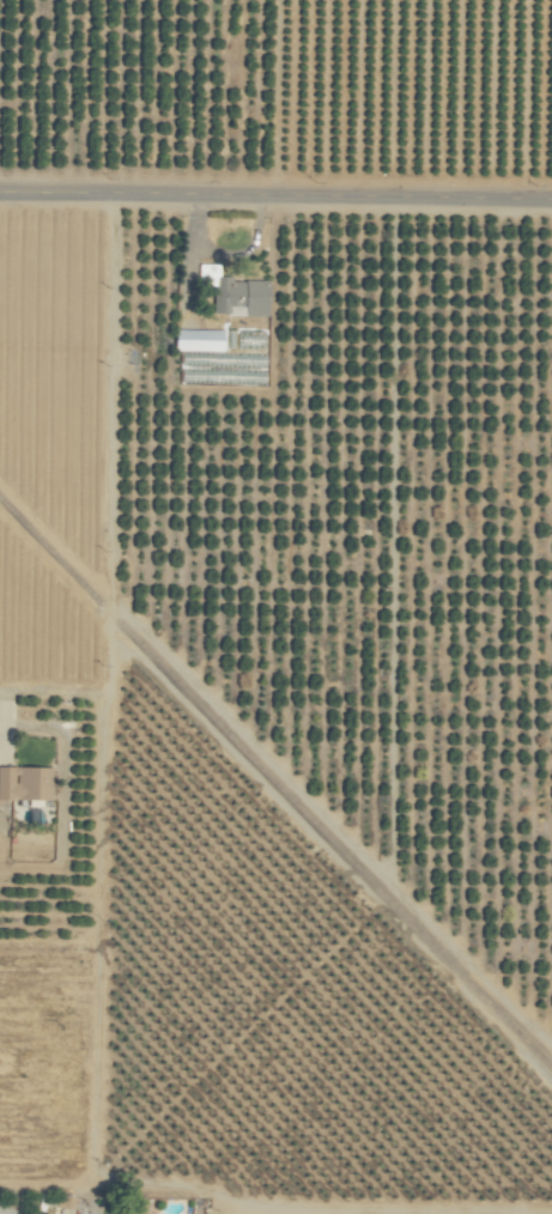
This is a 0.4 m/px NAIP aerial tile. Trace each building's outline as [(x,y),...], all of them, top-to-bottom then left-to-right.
[(199,287),(215,287),(214,316),(269,316),(269,281),(233,281),(233,277),(221,277),(221,264),(199,264),(199,287)] [(226,353),(225,330),(176,330),(176,353),(226,353)] [(53,768),(0,767),(0,799),(53,800),(53,768)]
